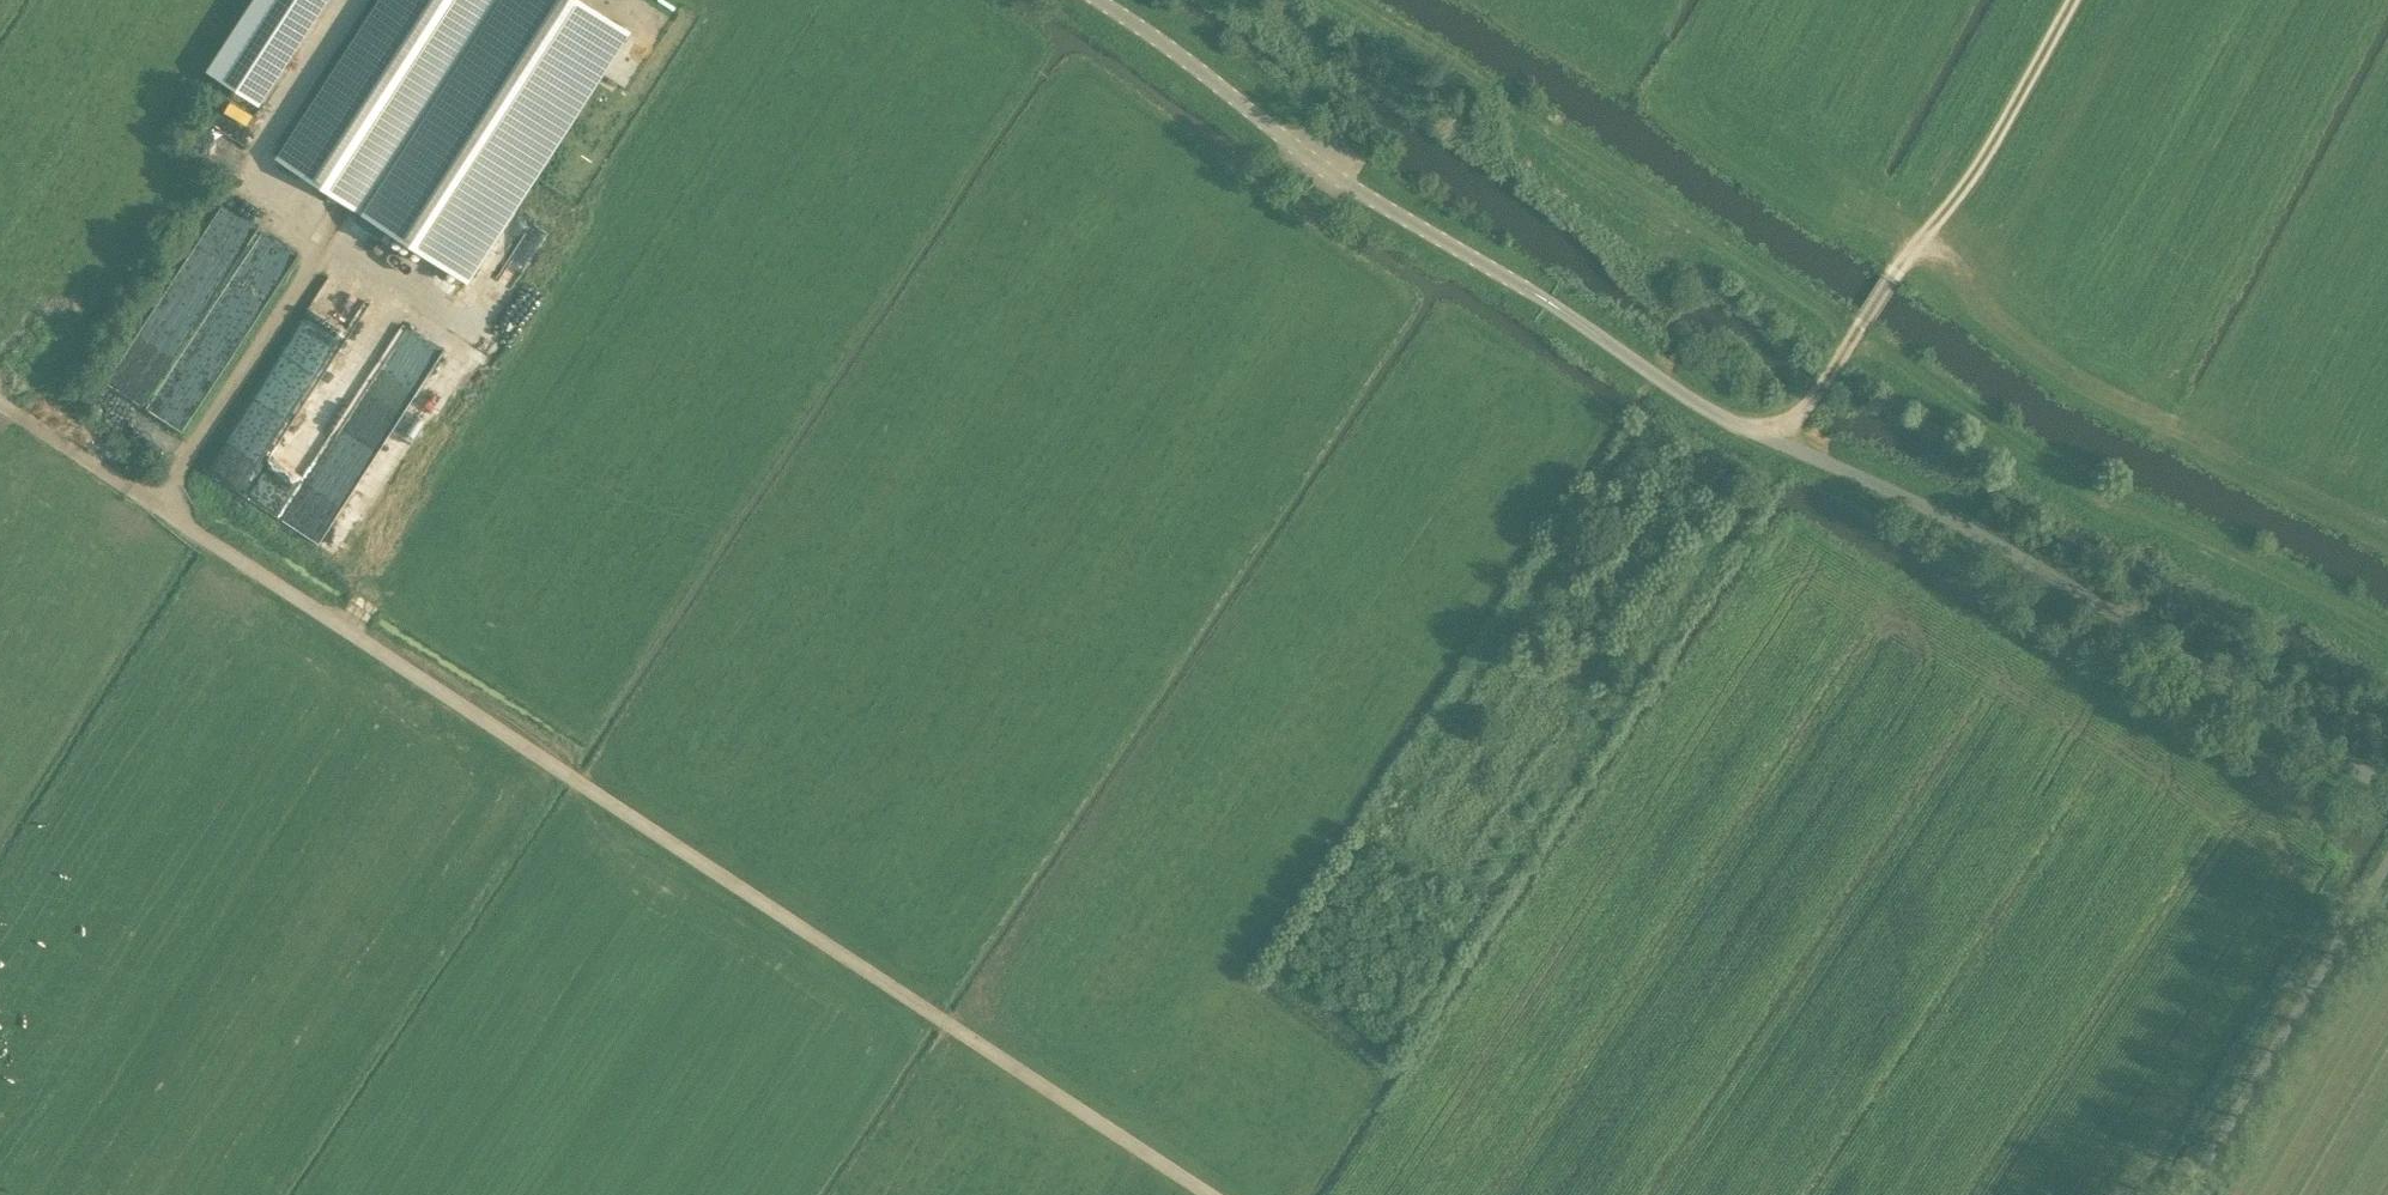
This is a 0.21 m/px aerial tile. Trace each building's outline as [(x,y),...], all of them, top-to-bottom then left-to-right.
[(204,70),(245,96),(307,0),(250,0),(204,70)] [(276,156),(466,280),(627,32),(577,0),(377,0),(276,156)] [(251,298),(240,318),(218,307),(209,323),(229,334),(227,339),(243,347),(293,252),(219,213),(213,223),(258,247),(248,266),(252,268),(240,292),(251,298)]
